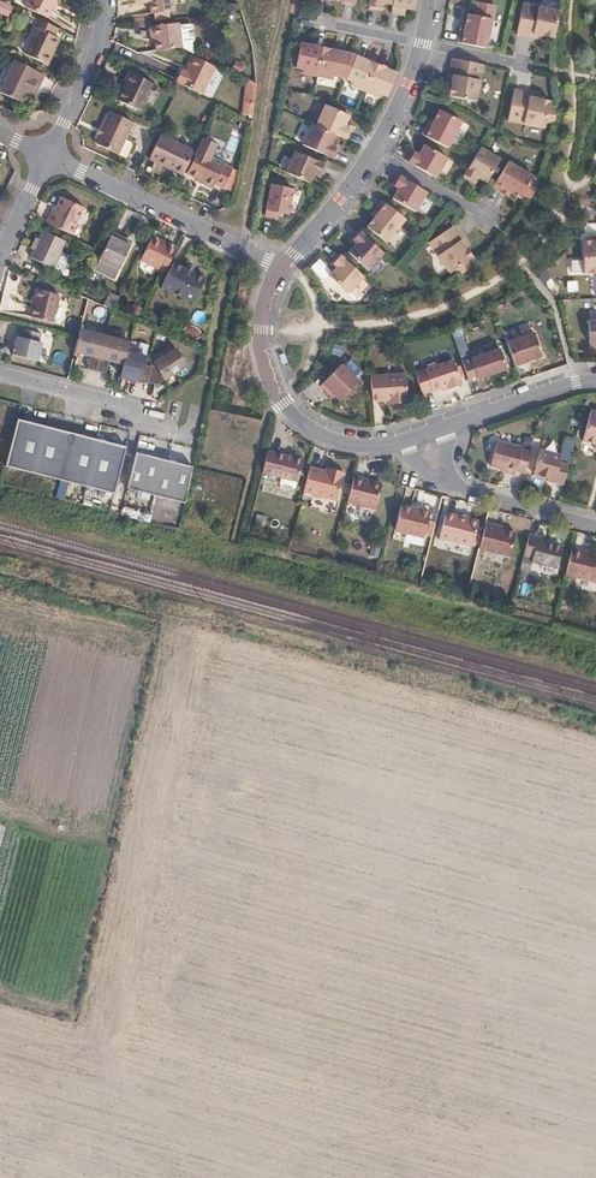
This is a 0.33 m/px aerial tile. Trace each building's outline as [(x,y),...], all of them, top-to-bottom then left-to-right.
[(25,6),(47,16),(55,0),(28,0),(25,6)] [(167,10),(175,9),(174,0),(148,0),(148,1),(150,12),(153,12),(167,10)] [(366,12),(379,14),(380,7),(389,8),(390,0),(367,0),(366,12)] [(9,14),(11,3),(0,1),(0,13),(9,14)] [(551,41),(554,26),(556,15),(519,6),(513,38),(532,41),(533,38),(537,38),(551,41)] [(154,20),(168,18),(167,10),(153,12),(154,20)] [(52,37),(57,27),(36,17),(32,25),(35,26),(22,52),(44,62),(55,39),(52,37)] [(456,36),(454,45),(483,51),(489,21),(464,17),(462,30),(460,36),(456,36)] [(156,49),(181,46),(179,21),(149,25),(150,36),(154,36),(156,49)] [(298,74),(314,77),(320,49),(321,47),(310,45),(310,47),(298,44),(293,68),(299,70),(298,74)] [(320,49),(314,77),(330,80),(330,77),(341,78),(347,58),(348,54),(320,49)] [(215,66),(192,55),(185,69),(181,68),(175,80),(201,92),(215,66)] [(362,95),(373,69),(353,60),(347,58),(341,78),(340,82),(349,86),(347,89),(362,95)] [(234,59),(230,69),(238,73),(243,64),(234,59)] [(27,93),(30,89),(34,91),(43,74),(13,60),(0,85),(0,92),(19,102),(25,91),(27,93)] [(480,68),(450,61),(446,81),(450,82),(449,86),(446,99),(473,104),(480,68)] [(383,72),(374,68),(373,69),(362,95),(376,102),(378,98),(384,101),(394,78),(383,74),(383,72)] [(151,80),(131,70),(118,97),(138,107),(151,80)] [(242,114),(254,115),(255,80),(243,80),(242,114)] [(542,131),(543,125),(546,111),(547,104),(534,102),(530,101),(531,96),(511,93),(505,123),(542,131)] [(314,129),(334,138),(344,143),(349,130),(343,127),(347,118),(323,108),(314,129)] [(116,153),(132,121),(109,110),(93,141),(116,153)] [(543,125),(552,127),(553,112),(546,111),(543,125)] [(423,128),(419,137),(445,150),(459,124),(437,112),(431,124),(428,130),(423,128)] [(426,122),(423,128),(428,130),(431,124),(426,122)] [(314,129),(311,127),(302,149),(332,162),(337,150),(331,147),(334,138),(314,129)] [(182,173),(193,150),(158,134),(147,157),(165,166),(166,165),(182,173)] [(222,185),(231,167),(209,157),(216,143),(203,137),(186,171),(196,176),(213,184),(214,182),(222,185)] [(409,155),(404,164),(433,180),(444,160),(421,147),(417,155),(415,159),(409,155)] [(276,172),(300,183),(304,174),(310,177),(316,164),(286,151),(284,156),(283,156),(276,172)] [(497,162),(477,151),(470,163),(461,179),(469,184),(472,177),(476,180),(484,185),(497,162)] [(519,201),(522,197),(529,184),(532,180),(506,165),(491,190),(499,195),(502,191),(508,195),(519,201)] [(212,187),(213,184),(196,176),(195,179),(212,187)] [(424,194),(395,178),(391,186),(397,189),(395,193),(390,201),(413,214),(424,194)] [(522,197),(528,202),(535,188),(529,184),(522,197)] [(285,217),(290,192),(268,188),(262,220),(276,222),(277,216),(285,217)] [(71,229),(85,202),(63,192),(55,208),(52,207),(48,217),(71,229)] [(402,221),(379,203),(374,210),(376,213),(372,219),(364,229),(384,245),(402,221)] [(448,275),(453,271),(465,263),(471,259),(463,248),(460,245),(464,243),(453,226),(427,244),(448,275)] [(37,239),(32,250),(28,258),(59,273),(67,256),(58,251),(63,242),(41,232),(37,239)] [(112,232),(110,236),(128,246),(131,242),(112,232)] [(381,255),(356,233),(350,240),(355,245),(352,248),(346,255),(366,272),(381,255)] [(163,271),(175,248),(150,235),(138,259),(163,271)] [(595,235),(595,239),(583,239),(584,271),(595,270),(595,235)] [(117,268),(128,246),(110,236),(99,258),(117,268)] [(28,249),(32,250),(37,239),(34,237),(28,249)] [(361,278),(336,256),(330,264),(335,268),(332,271),(326,278),(346,296),(361,278)] [(580,273),(578,258),(568,260),(570,274),(580,273)] [(196,280),(198,276),(171,263),(160,286),(189,300),(196,280)] [(453,271),(458,278),(470,269),(465,263),(453,271)] [(202,281),(196,280),(189,300),(191,302),(202,281)] [(30,316),(51,321),(57,295),(37,289),(30,316)] [(595,340),(595,318),(587,318),(587,341),(595,340)] [(39,333),(21,328),(19,336),(15,335),(10,354),(35,360),(40,342),(38,341),(39,333)] [(116,378),(138,382),(145,343),(138,342),(136,351),(125,349),(127,337),(76,329),(72,353),(87,356),(85,369),(105,372),(107,359),(119,361),(116,378)] [(531,332),(505,341),(513,365),(540,356),(531,332)] [(172,346),(136,371),(148,389),(185,365),(172,346)] [(497,348),(460,362),(467,381),(504,369),(497,348)] [(423,370),(412,374),(419,395),(429,391),(430,392),(445,386),(446,389),(459,384),(450,360),(434,366),(431,364),(425,366),(423,370)] [(315,385),(321,393),(323,390),(326,394),(333,402),(354,384),(338,366),(315,385)] [(403,374),(368,377),(370,403),(386,401),(386,405),(405,404),(403,374)] [(589,408),(581,439),(595,443),(595,410),(589,408)] [(126,447),(19,420),(7,466),(115,493),(126,447)] [(489,464),(498,467),(504,468),(504,471),(513,473),(520,447),(495,440),(489,464)] [(561,482),(566,463),(558,461),(560,454),(538,448),(532,473),(549,477),(549,479),(561,482)] [(266,450),(261,471),(296,481),(302,459),(266,450)] [(193,467),(137,453),(128,488),(184,502),(193,467)] [(309,465),(302,490),(336,499),(343,471),(331,467),(331,470),(325,469),(309,465)] [(353,475),(346,500),(374,507),(381,482),(353,475)] [(423,536),(430,512),(400,504),(394,529),(423,536)] [(478,520),(453,513),(453,516),(444,514),(438,537),(471,545),(478,520)] [(253,523),(264,526),(266,517),(256,514),(253,523)] [(485,522),(478,547),(508,555),(514,531),(503,528),(496,527),(496,524),(485,522)] [(529,533),(523,554),(532,556),(531,560),(556,567),(562,545),(546,541),(537,539),(538,535),(529,533)] [(565,573),(595,581),(595,550),(594,550),(593,553),(587,551),(572,547),(565,573)]
